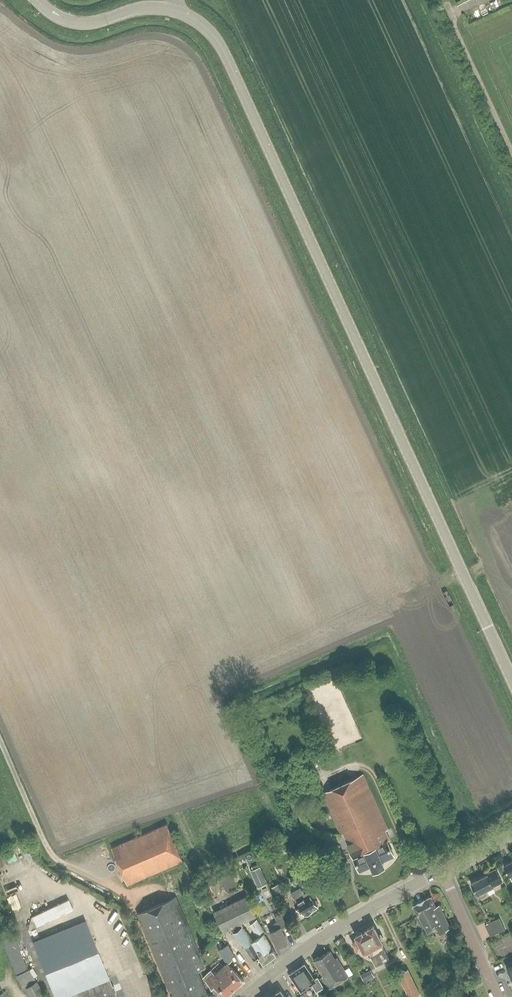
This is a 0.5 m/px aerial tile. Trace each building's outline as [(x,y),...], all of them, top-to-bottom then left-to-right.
[(382,861),(394,856),(387,841),(389,840),(385,831),(388,830),(363,774),(322,793),(341,835),(343,834),(353,856),(360,871),(371,866),(373,871),(384,866),(382,861)] [(167,824),(112,848),(128,885),(183,861),(167,824)] [(30,854),(26,845),(21,848),(25,857),(30,854)] [(9,864),(8,854),(0,855),(0,864),(0,865),(9,864)] [(504,866),(510,877),(510,878),(511,881),(511,861),(504,866)] [(259,866),(252,870),(250,871),(254,879),(263,874),(259,866)] [(481,898),(486,895),(486,892),(485,890),(501,882),(495,870),(487,874),(471,883),(478,897),(481,898)] [(279,883),(271,888),(278,899),(286,895),(279,883)] [(318,905),(319,904),(316,899),(315,900),(309,891),(304,893),(301,887),(291,893),(297,903),(295,904),(299,911),(301,909),(304,914),(306,914),(307,915),(312,912),(311,911),(318,906),(318,905)] [(264,964),(272,958),(277,955),(264,933),(265,933),(256,920),(249,925),(258,938),(253,941),(241,924),(257,916),(247,896),(214,912),(224,932),(231,928),(234,932),(234,933),(254,960),(258,957),(264,964)] [(205,995),(208,994),(198,971),(205,968),(199,953),(176,897),(138,913),(170,992),(172,991),(175,996),(206,996),(205,995)] [(440,932),(450,927),(439,905),(436,906),(431,897),(413,906),(418,916),(419,916),(428,934),(438,928),(440,932)] [(68,900),(31,917),(35,925),(72,908),(68,900)] [(270,932),(277,947),(288,942),(282,930),(288,927),(281,913),(274,916),(277,923),(273,925),(275,930),(270,932)] [(490,936),(504,930),(499,918),(485,924),(490,936)] [(32,942),(55,996),(64,996),(76,992),(78,996),(116,996),(109,979),(85,920),(36,940),(32,930),(28,931),(32,942)] [(376,965),(389,959),(381,944),(382,943),(373,926),(368,929),(368,930),(362,933),(362,932),(356,935),(358,939),(352,942),(357,951),(363,948),(365,953),(368,951),(376,965)] [(13,936),(1,941),(22,989),(25,988),(30,996),(45,996),(36,981),(29,970),(27,970),(13,936)] [(228,963),(233,959),(231,957),(234,955),(228,944),(219,950),(227,964),(215,974),(211,970),(203,978),(212,988),(215,985),(225,996),(244,980),(228,963)] [(329,989),(349,977),(337,957),(335,959),(330,951),(319,957),(319,956),(314,959),(324,976),(322,977),(329,989)] [(317,992),(324,987),(318,976),(315,978),(305,964),(290,974),(301,991),(312,984),(317,992)] [(470,971),(465,965),(455,973),(460,979),(470,971)] [(416,995),(419,994),(408,969),(398,974),(401,980),(409,996),(417,996),(416,995)] [(371,970),(361,975),(364,982),(374,977),(371,970)]
